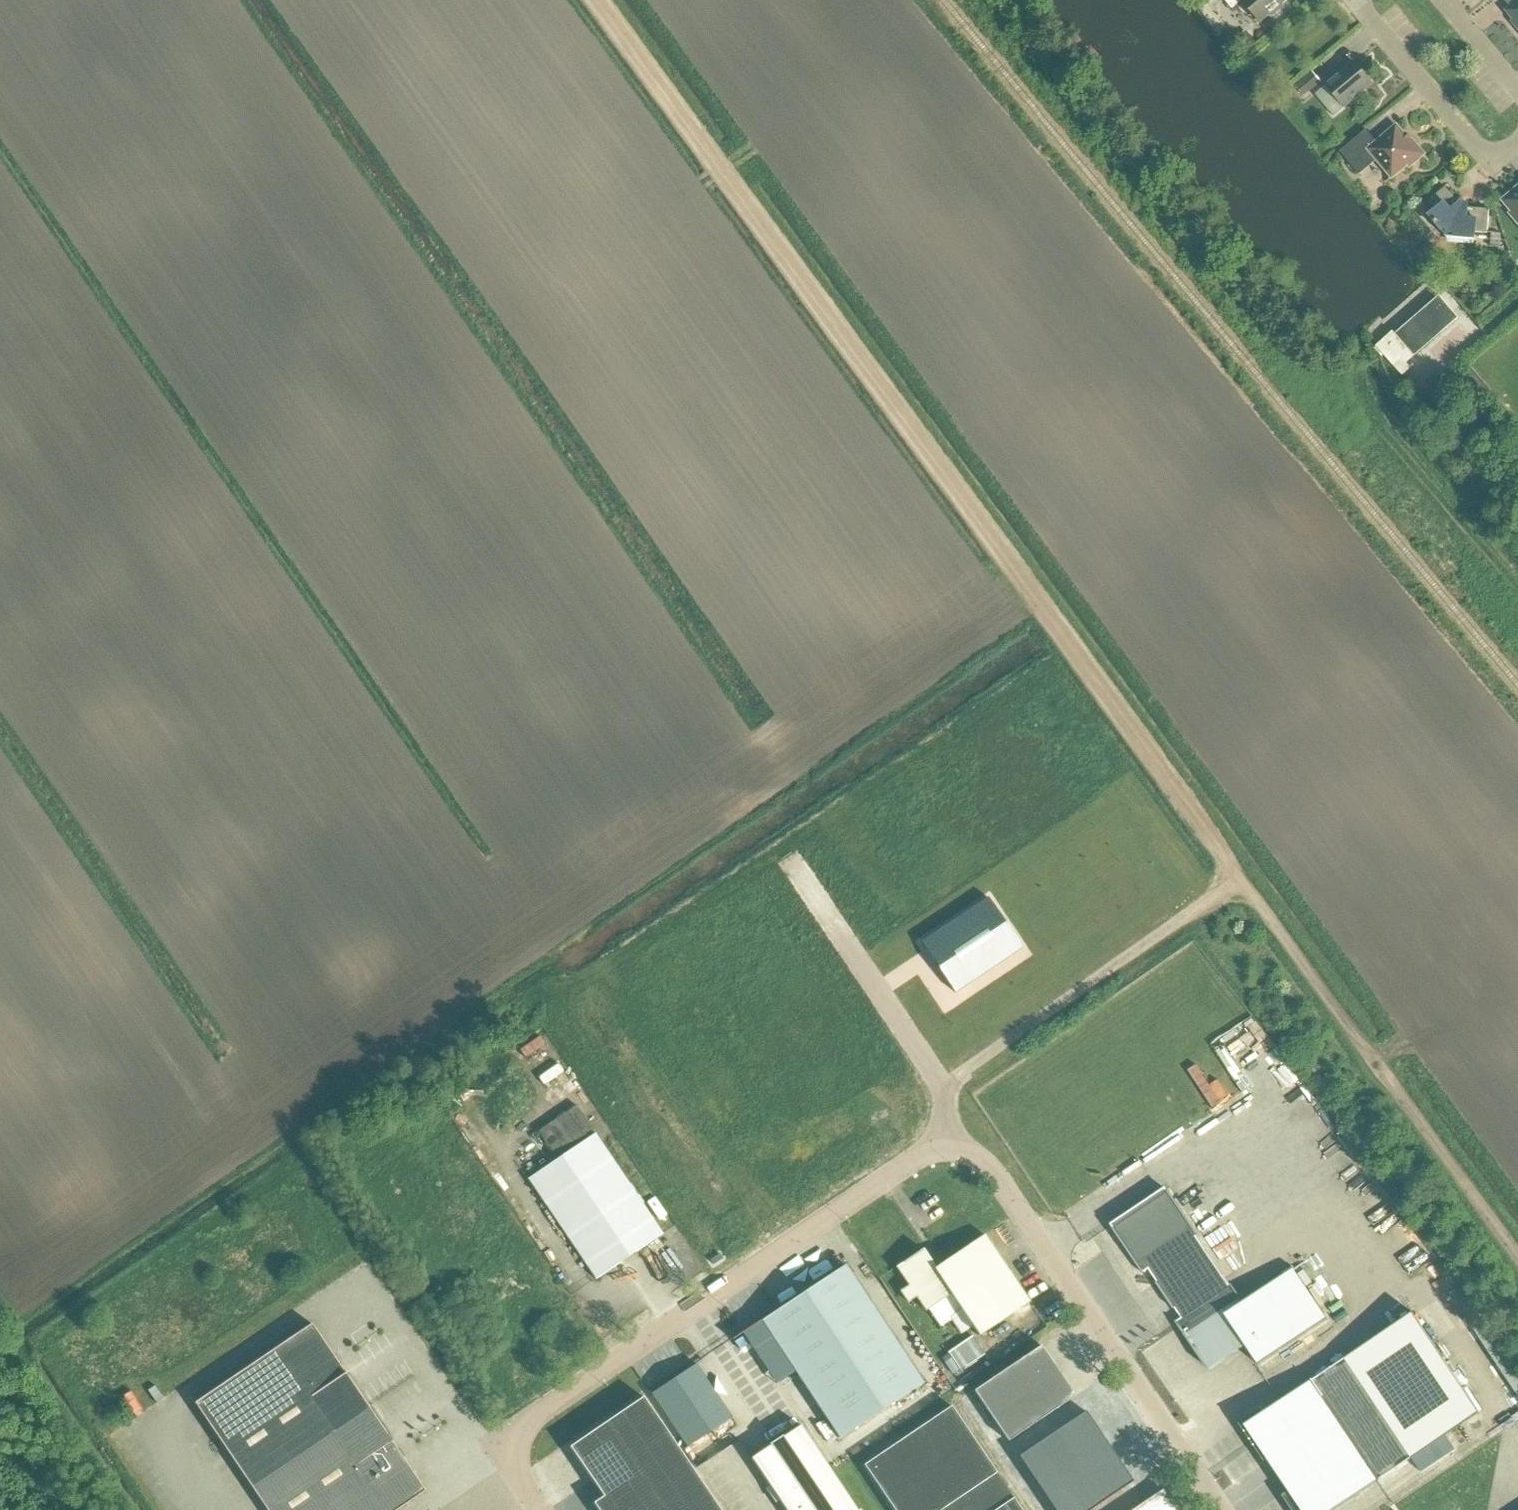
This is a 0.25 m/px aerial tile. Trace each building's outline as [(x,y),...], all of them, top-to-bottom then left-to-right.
[(1232,9),(1243,1),(1261,23),(1289,0),(1225,0),(1232,9)] [(1506,11),(1514,20),(1512,22),(1517,30),(1517,2),(1506,11)] [(1247,53),(1257,44),(1247,31),(1236,40),(1247,53)] [(1354,62),(1326,86),(1345,108),(1373,85),(1354,62)] [(1305,97),(1322,83),(1313,73),(1296,87),(1305,97)] [(1377,143),(1367,131),(1341,153),(1360,175),(1378,161),(1393,178),(1408,166),(1410,167),(1424,155),(1407,134),(1405,136),(1397,126),(1377,143)] [(1430,217),(1448,238),(1475,240),(1476,233),(1488,234),(1490,210),(1468,208),(1460,204),(1446,187),(1428,203),(1435,212),(1430,217)] [(1503,201),(1513,213),(1511,214),(1517,223),(1517,189),(1503,201)] [(1500,249),(1501,234),(1491,233),(1490,248),(1500,249)] [(1440,296),(1395,334),(1415,357),(1459,319),(1440,296)] [(921,943),(955,993),(1022,948),(988,898),(921,943)] [(1227,1079),(1217,1083),(1223,1098),(1233,1095),(1227,1079)] [(528,1179),(595,1280),(662,1235),(595,1134),(528,1179)] [(1177,1321),(1176,1322),(1206,1366),(1207,1365),(1206,1365),(1243,1340),(1259,1364),(1258,1364),(1259,1365),(1328,1319),(1294,1268),(1243,1302),(1231,1285),(1230,1285),(1231,1286),(1230,1287),(1197,1238),(1198,1237),(1198,1238),(1200,1237),(1199,1235),(1199,1236),(1170,1193),(1114,1230),(1143,1274),(1151,1269),(1160,1282),(1158,1283),(1157,1284),(1174,1310),(1175,1309),(1177,1307),(1184,1318),(1178,1322),(1177,1321)] [(950,1294),(978,1336),(1028,1302),(983,1235),(935,1268),(922,1249),(896,1267),(908,1285),(900,1291),(908,1302),(916,1297),(926,1311),(950,1294)] [(845,1266),(761,1321),(839,1439),(923,1383),(845,1266)] [(1300,1506),(1303,1509),(1335,1509),(1480,1413),(1413,1312),(1246,1425),(1259,1444),(1258,1444),(1300,1506)] [(194,1404),(266,1509),(398,1509),(425,1491),(312,1325),(194,1404)] [(956,1372),(987,1352),(976,1334),(944,1355),(956,1372)] [(1040,1345),(973,1391),(1007,1441),(1074,1396),(1040,1345)] [(598,1509),(621,1509),(688,1464),(672,1440),(643,1397),(570,1447),(603,1497),(593,1503),(598,1509)] [(951,1407),(863,1466),(893,1509),(1020,1509),(951,1407)] [(1017,1456),(1053,1509),(1088,1509),(1131,1480),(1084,1411),(1017,1456)] [(800,1426),(750,1458),(785,1509),(856,1509),(800,1426)] [(688,1464),(621,1509),(720,1509),(688,1464)] [(1162,1489),(1131,1509),(1175,1509),(1162,1489)]
